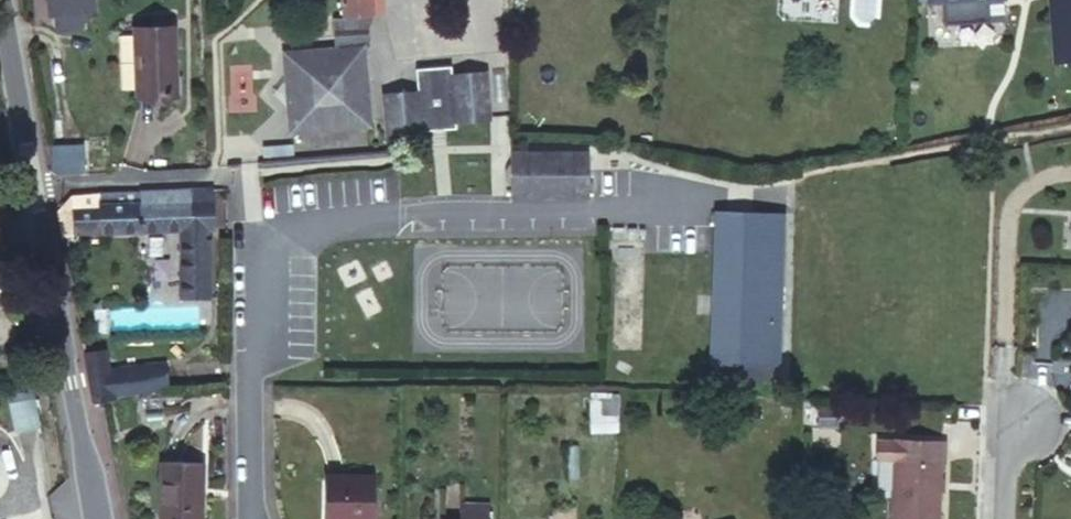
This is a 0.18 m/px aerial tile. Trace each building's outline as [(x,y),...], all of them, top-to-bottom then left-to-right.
[(39,12),(42,12),(43,31),(70,30),(69,11),(84,10),(83,0),(39,0),(39,12)] [(348,14),(337,15),(338,39),(288,42),(291,119),(367,114),(364,35),(376,8),(376,0),(348,0),(348,14)] [(1067,53),(1070,52),(1070,0),(1062,0),(1067,53)] [(166,14),(126,16),(130,86),(170,85),(166,14)] [(403,30),(384,30),(385,41),(404,41),(403,30)] [(384,86),(386,141),(422,139),(422,130),(456,130),(456,122),(490,120),(488,69),(455,69),(454,61),(420,64),(419,85),(384,86)] [(492,123),(493,134),(503,134),(502,123),(492,123)] [(70,136),(37,137),(38,162),(45,166),(47,165),(46,152),(57,151),(57,165),(72,164),(70,136)] [(586,149),(509,152),(510,196),(588,193),(586,149)] [(46,152),(47,165),(57,165),(57,151),(46,152)] [(202,168),(125,173),(127,186),(131,216),(168,213),(200,210),(205,210),(202,168)] [(127,186),(58,190),(61,221),(131,216),(127,186)] [(709,359),(714,359),(771,362),(779,363),(784,208),(714,207),(709,359)] [(200,210),(168,213),(174,280),(205,278),(200,210)] [(109,345),(79,348),(88,397),(115,394),(115,389),(112,367),(109,345)] [(771,362),(714,359),(715,382),(770,383),(771,362)] [(169,382),(167,361),(112,367),(115,389),(169,382)] [(7,388),(13,431),(40,428),(34,385),(7,388)] [(839,394),(823,393),(822,412),(839,413),(839,394)] [(618,432),(619,395),(591,394),(590,431),(618,432)] [(874,447),(891,447),(888,506),(938,508),(942,429),(875,426),(874,447)] [(154,515),(191,518),(195,518),(203,461),(161,457),(154,515)] [(323,478),(324,518),(376,518),(376,478),(323,478)] [(489,503),(439,501),(439,518),(489,518),(489,503)] [(731,507),(684,518),(734,518),(731,507)]
